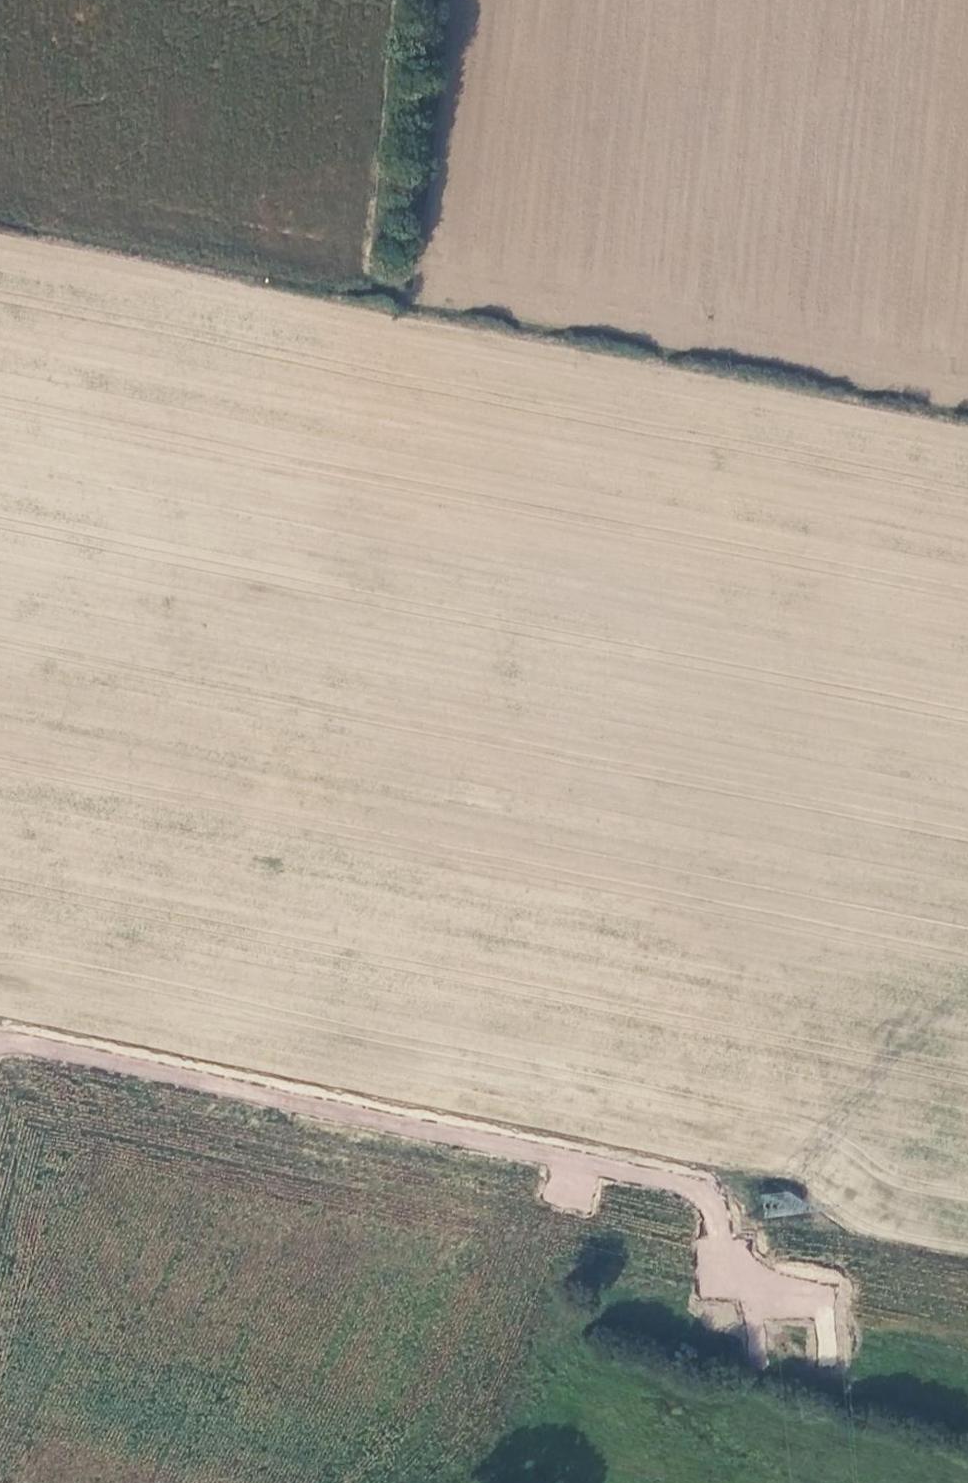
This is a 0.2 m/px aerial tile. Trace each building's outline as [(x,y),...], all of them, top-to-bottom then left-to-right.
[(762,1195),(765,1218),(801,1213),(798,1190),(762,1195)]
